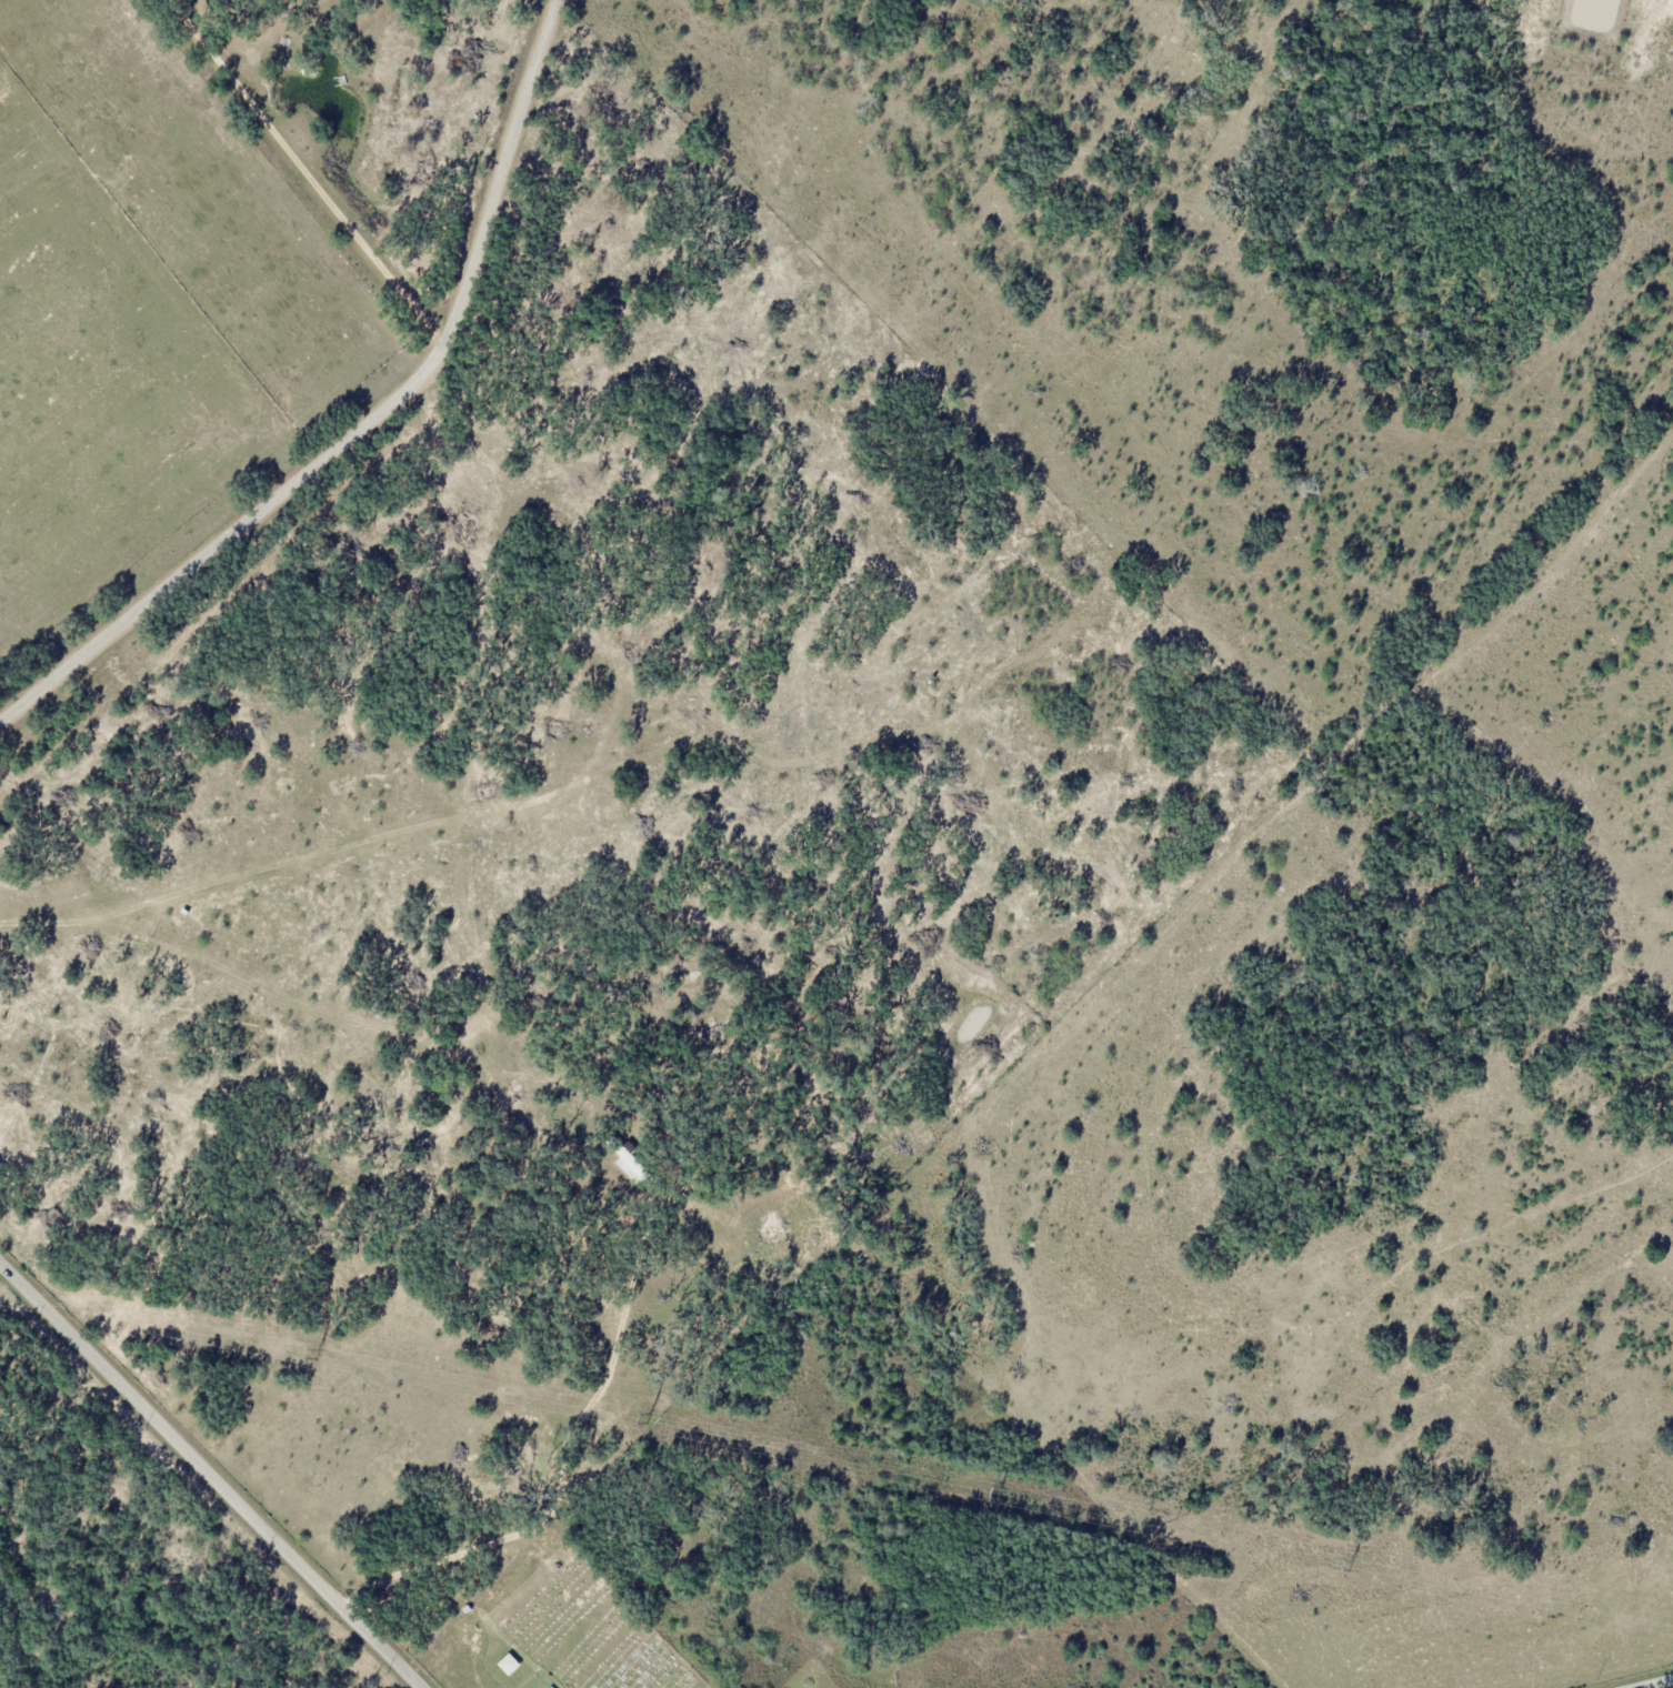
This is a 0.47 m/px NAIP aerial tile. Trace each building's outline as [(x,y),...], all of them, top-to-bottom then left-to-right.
[(498,1663),(509,1675),(520,1665),(509,1653),(498,1663)]
